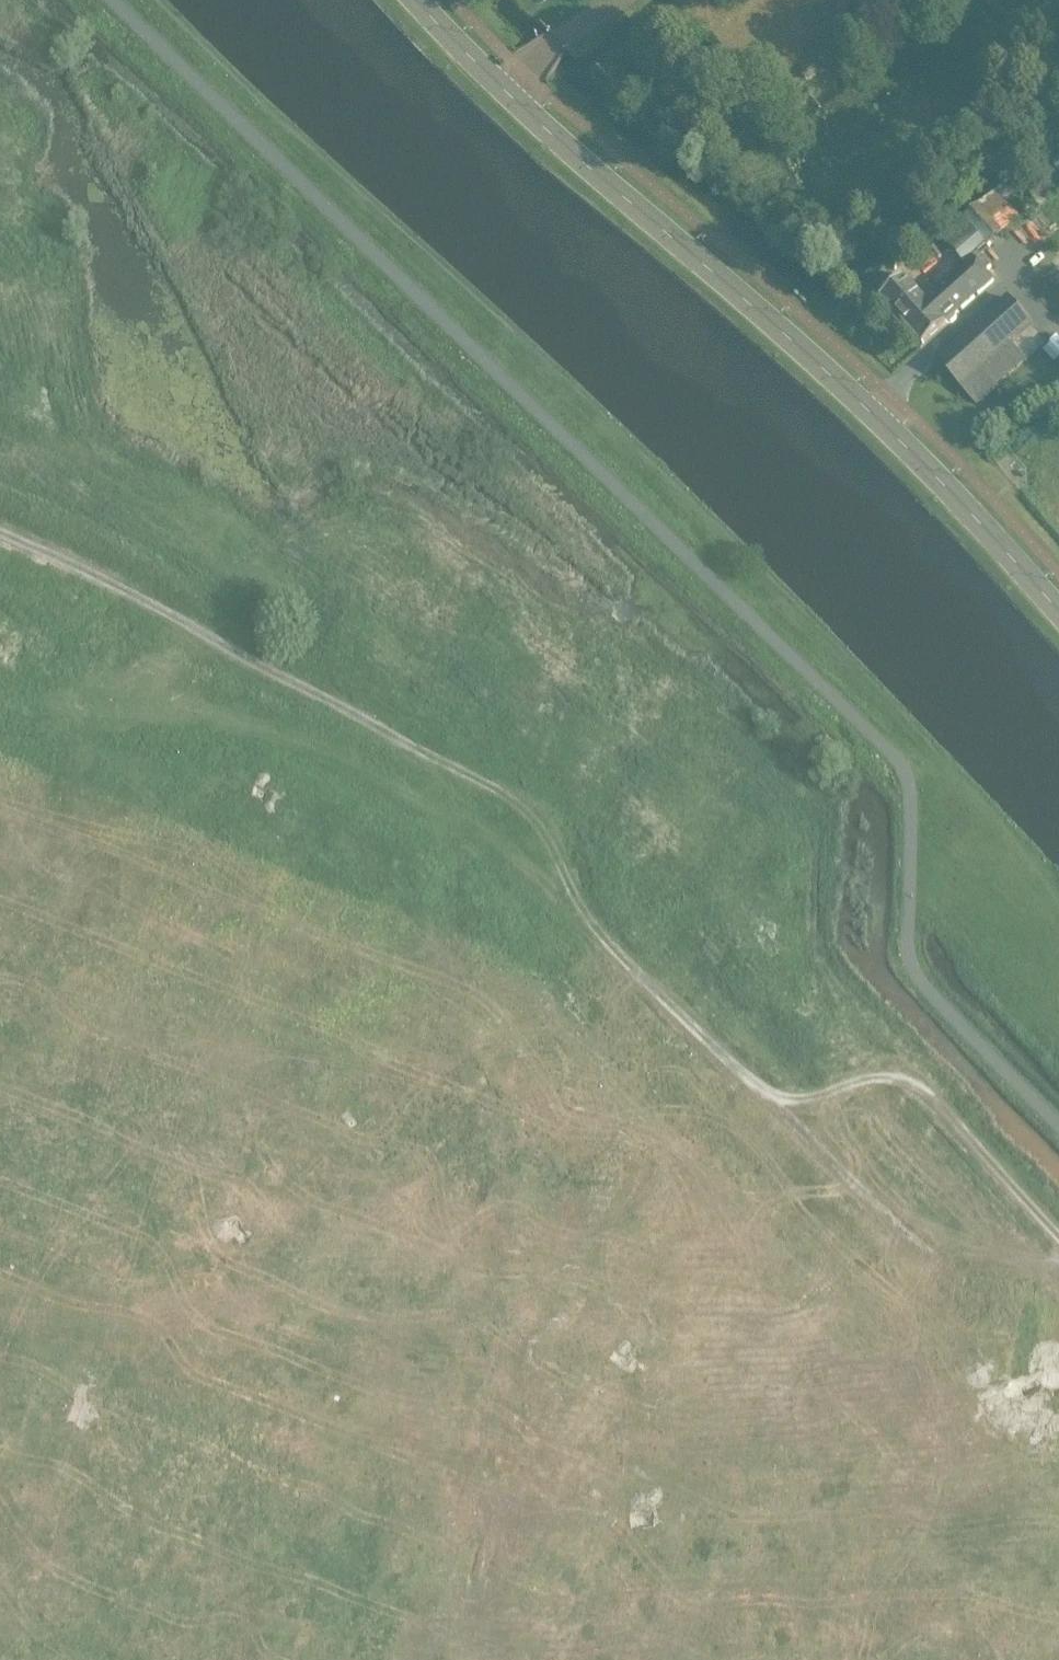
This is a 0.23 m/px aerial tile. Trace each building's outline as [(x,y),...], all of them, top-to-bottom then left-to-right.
[(904,276),(881,296),(896,313),(893,315),(901,325),(905,323),(923,343),(946,323),(952,323),(956,319),(957,313),(994,280),(987,272),(992,267),(979,253),(977,254),(972,248),(971,249),(968,246),(979,236),(987,246),(1020,217),(1005,201),(1018,190),(1011,180),(997,190),(953,228),(960,236),(922,270),(938,289),(926,300),(904,276)] [(1008,381),(1044,348),(1029,331),(1035,326),(1009,297),(938,360),(965,390),(993,365),(1008,381)] [(1049,452),(1058,468),(1058,445),(1049,452)]
